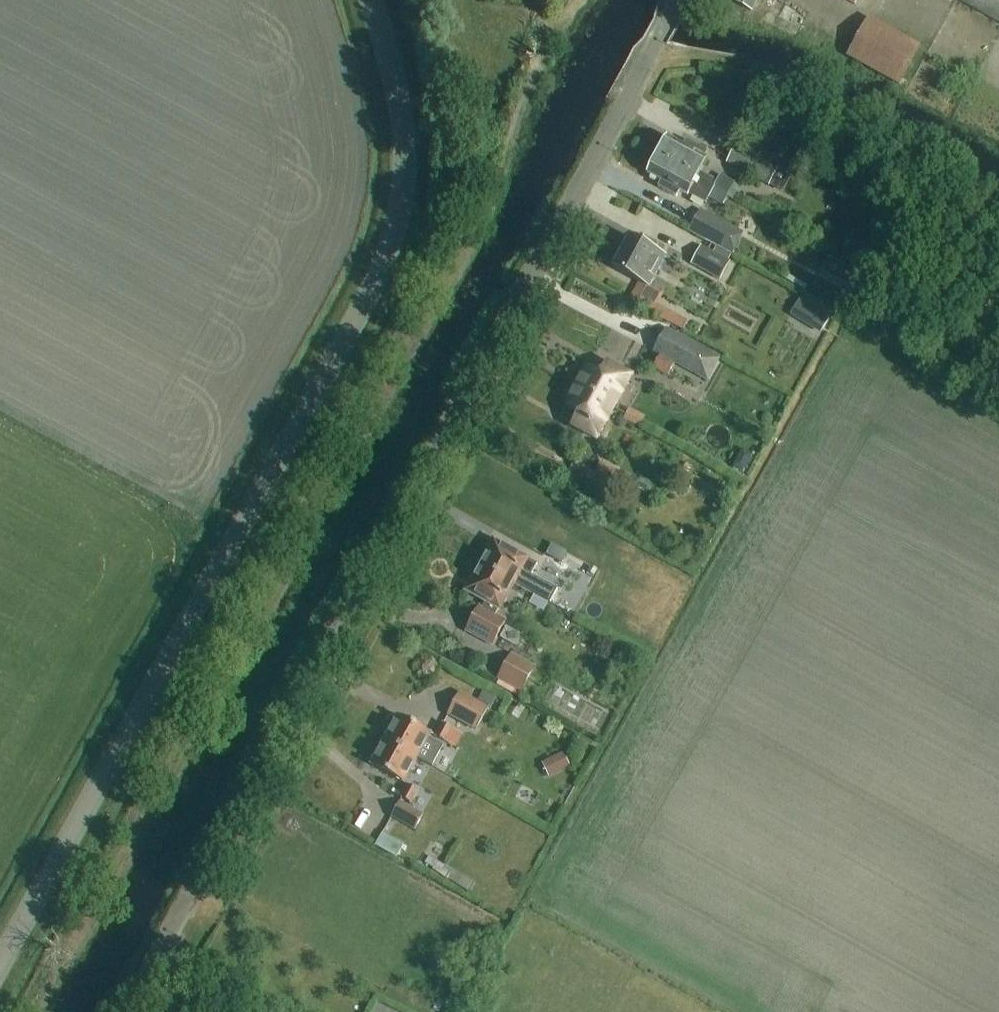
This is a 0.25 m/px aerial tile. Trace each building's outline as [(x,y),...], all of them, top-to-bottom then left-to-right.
[(759,0),(737,0),(735,3),(752,12),(759,0)] [(998,25),(998,0),(955,0),(998,25)] [(899,88),(920,47),(869,18),(847,58),(899,88)] [(656,156),(697,179),(707,161),(703,159),(707,153),(686,141),(683,147),(666,138),(656,156)] [(769,165),(745,152),(736,148),(727,163),(760,181),(771,187),(780,193),(790,178),(780,171),(769,165)] [(714,188),(697,179),(656,156),(647,174),(661,182),(658,188),(676,198),(679,192),(703,205),(707,198),(722,206),(728,195),(714,188)] [(716,185),(714,188),(728,195),(736,200),(742,188),(734,184),(735,183),(720,175),(715,185),(716,185)] [(730,260),(745,233),(701,210),(689,232),(717,247),(714,252),(730,260)] [(648,289),(666,258),(655,252),(658,247),(644,239),(641,244),(631,238),(614,270),(648,289)] [(855,257),(865,263),(872,250),(862,245),(855,257)] [(719,281),(729,263),(701,248),(692,265),(719,281)] [(834,255),(825,274),(858,289),(867,270),(834,255)] [(806,297),(796,313),(826,332),(836,315),(806,297)] [(670,327),(656,352),(710,383),(724,358),(670,327)] [(668,378),(675,364),(660,356),(652,370),(668,378)] [(578,389),(613,409),(630,379),(607,365),(601,376),(590,370),(578,389)] [(596,439),(613,409),(578,389),(567,408),(579,415),(572,426),(596,439)] [(641,429),(644,425),(647,419),(633,410),(626,420),(641,429)] [(601,464),(595,474),(574,463),(568,474),(604,494),(608,485),(617,472),(601,464)] [(522,547),(517,556),(494,543),(489,552),(486,554),(483,560),(483,563),(481,566),(513,585),(532,552),(522,547)] [(553,544),(546,556),(562,565),(568,553),(553,544)] [(500,609),(513,585),(481,566),(480,569),(477,571),(474,576),(474,580),(467,591),(488,602),(484,609),(480,607),(467,632),(493,646),(506,622),(496,616),(500,609)] [(500,640),(516,648),(522,636),(506,628),(500,640)] [(535,666),(511,654),(497,680),(521,692),(535,666)] [(461,691),(448,714),(477,731),(490,707),(461,691)] [(385,742),(417,759),(431,735),(399,717),(385,742)] [(443,724),(436,736),(446,741),(454,728),(444,722),(443,724)] [(404,784),(417,759),(385,742),(371,766),(404,784)] [(571,763),(563,750),(548,758),(556,772),(571,763)] [(412,805),(420,792),(409,786),(400,800),(412,805)] [(392,818),(415,831),(424,814),(401,802),(392,818)] [(404,845),(383,833),(374,846),(396,859),(404,845)] [(432,855),(425,865),(471,892),(476,883),(432,855)]
